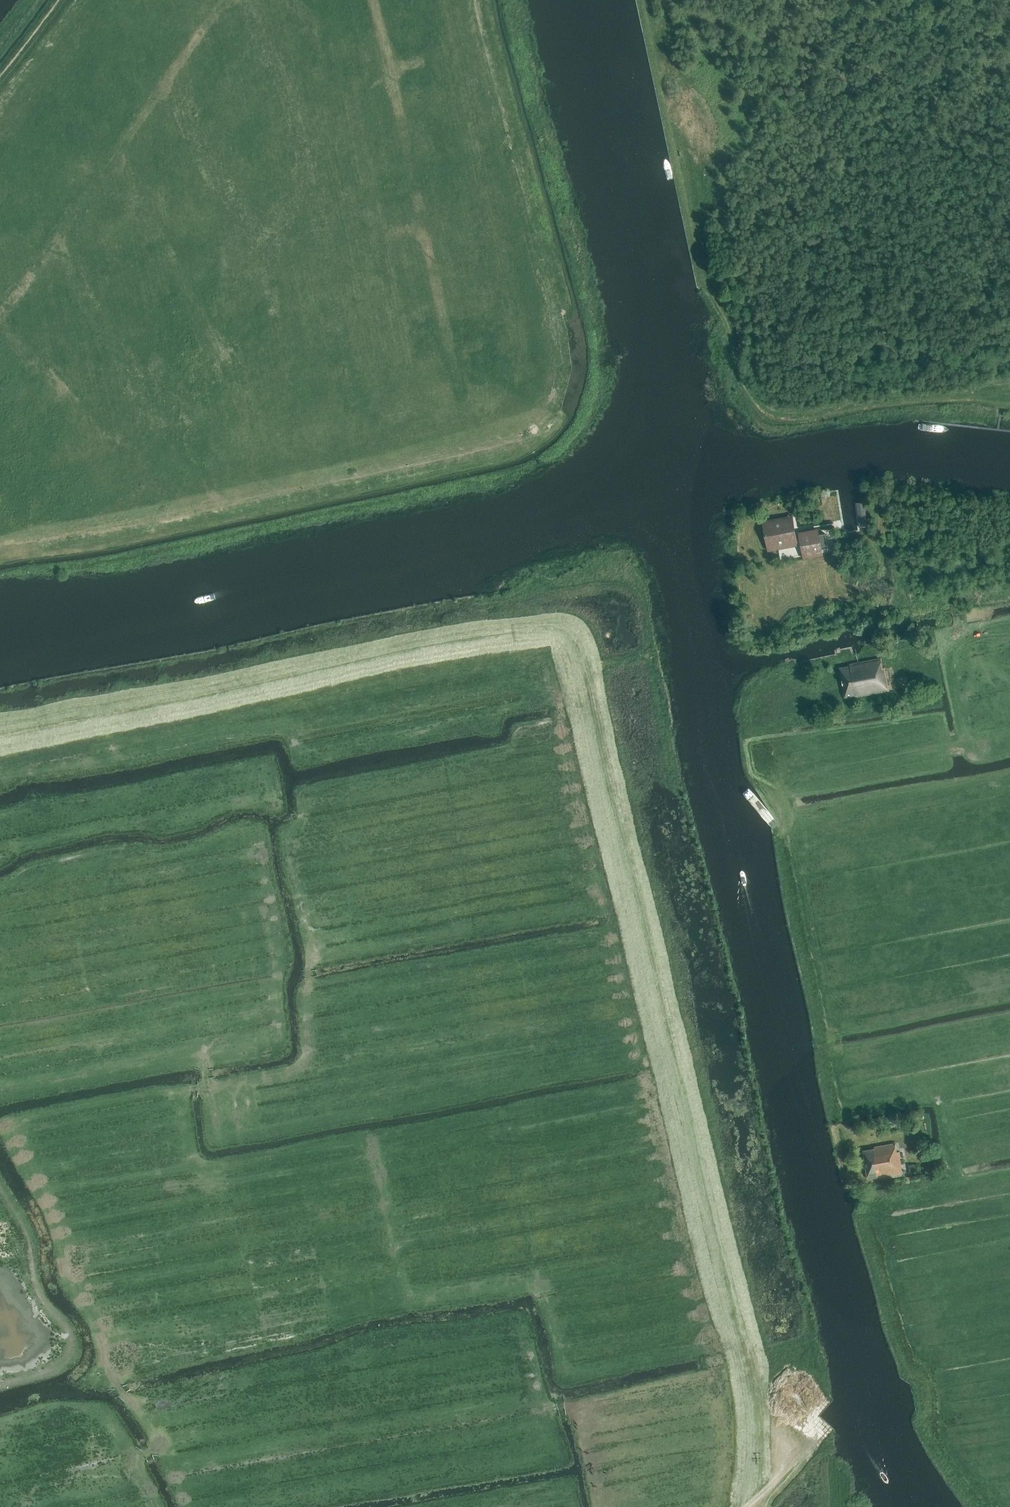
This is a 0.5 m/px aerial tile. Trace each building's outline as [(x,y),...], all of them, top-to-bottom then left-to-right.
[(865,502),(856,503),(859,527),(868,526),(865,502)] [(768,551),(799,545),(793,515),(762,521),(768,551)] [(829,537),(801,541),(804,559),(833,554),(829,537)] [(883,668),(881,658),(850,664),(850,665),(839,667),(845,698),(889,690),(885,667),(883,668)] [(897,1152),(895,1143),(873,1147),(874,1149),(863,1151),(868,1179),(903,1173),(899,1151),(897,1152)] [(909,1173),(918,1171),(917,1164),(908,1165),(909,1173)]
